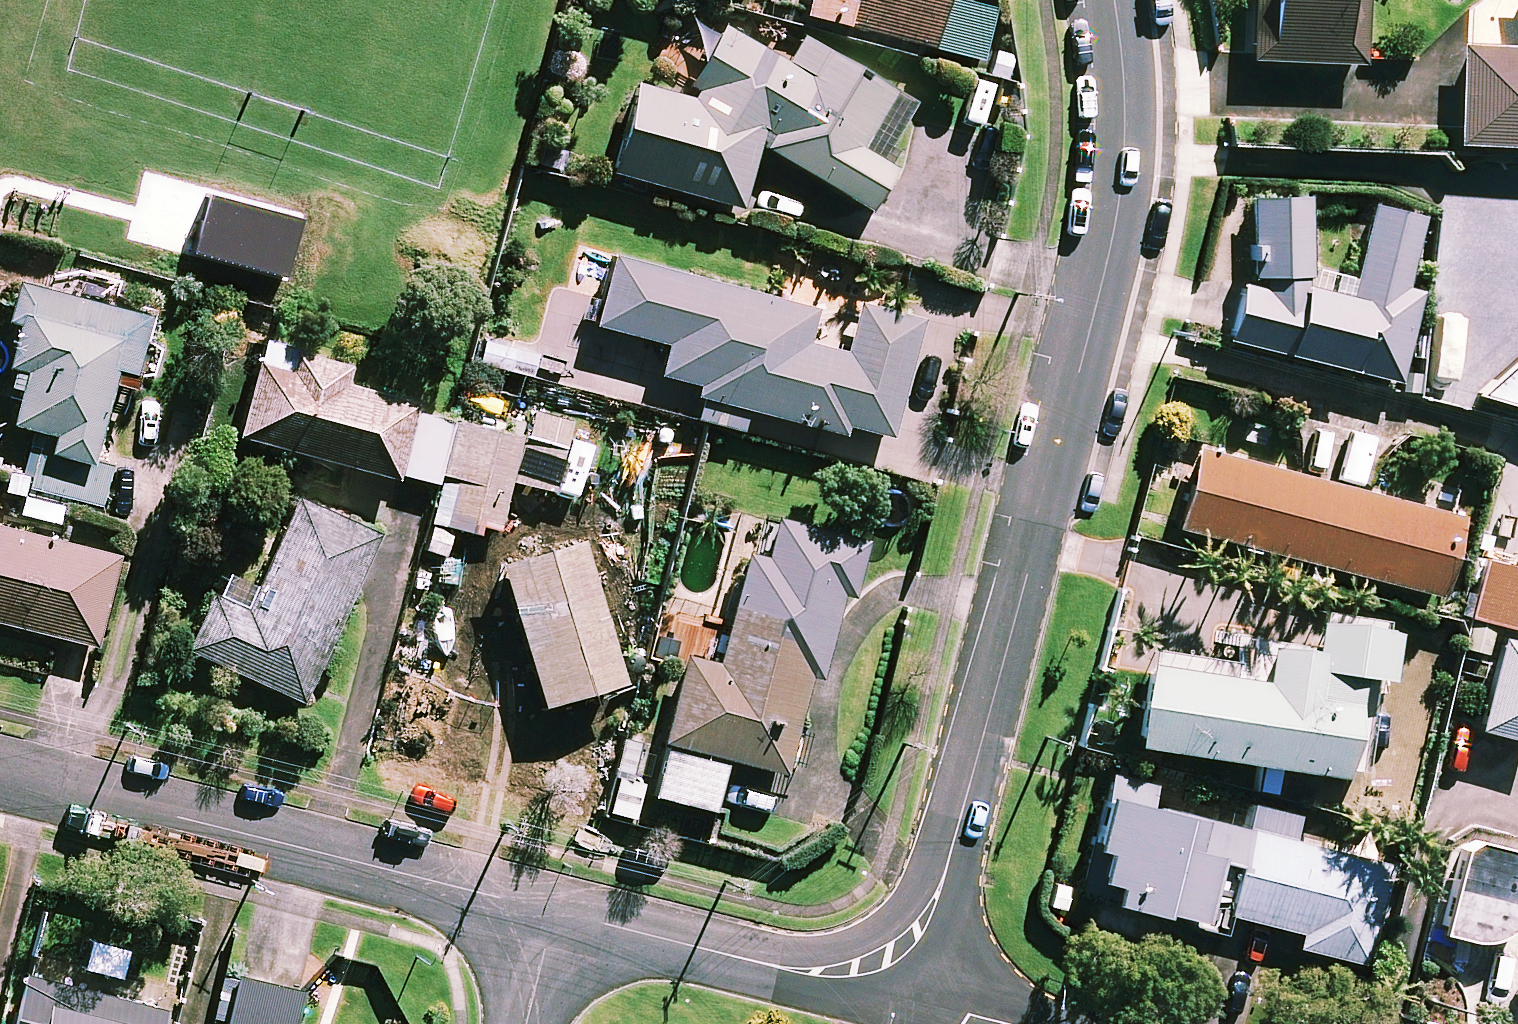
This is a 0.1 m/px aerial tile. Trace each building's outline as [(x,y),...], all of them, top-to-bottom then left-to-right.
[(805,16),(980,61),(993,9),(956,0),(809,0),(805,16)] [(1365,0),(1253,0),(1250,61),(1362,66),(1365,0)] [(781,61),(716,22),(673,94),(631,83),(607,176),(738,211),(756,144),(866,210),(901,151),(893,146),(919,102),(798,32),(781,61)] [(1462,47),(1458,144),(1517,146),(1517,50),(1462,47)] [(1318,208),(1260,194),(1239,283),(1244,284),(1230,341),(1398,382),(1420,293),(1405,289),(1422,217),(1372,205),(1349,299),(1299,286),(1318,208)] [(287,222),(192,198),(185,230),(178,257),(273,280),(287,222)] [(697,387),(694,398),(701,400),(695,421),(742,433),(747,412),(841,437),(844,427),(890,439),(921,321),(857,304),(844,353),(805,343),(814,310),(611,256),(592,327),(665,346),(657,377),(697,387)] [(148,316),(32,287),(0,418),(0,422),(41,432),(28,486),(101,504),(111,464),(92,460),(111,383),(130,388),(148,316)] [(398,475),(414,412),(416,405),(343,386),(348,367),(295,353),(290,372),(257,364),(237,441),(395,482),(398,475)] [(1481,396),(1517,407),(1517,363),(1481,396)] [(437,485),(454,422),(414,412),(398,475),(437,485)] [(457,479),(444,528),(478,536),(480,528),(498,532),(521,439),(455,422),(441,476),(457,479)] [(1461,518),(1200,451),(1180,530),(1441,597),(1461,518)] [(377,533),(295,497),(245,609),(211,594),(185,652),(301,703),(377,533)] [(866,541),(774,517),(764,557),(744,552),(716,663),(682,655),(660,744),(666,746),(727,761),(784,775),(809,675),(820,678),(842,594),(852,596),(866,541)] [(0,527),(0,623),(96,646),(118,555),(0,527)] [(596,596),(580,542),(496,565),(508,609),(470,619),(483,666),(524,654),(538,706),(622,683),(607,633),(634,626),(623,589),(596,596)] [(1480,561),(1465,619),(1469,620),(1462,647),(1486,653),(1493,627),(1517,633),(1517,570),(1480,561)] [(1389,626),(1315,616),(1310,649),(1248,640),(1242,676),(1143,661),(1131,745),(1359,778),(1373,677),(1382,678),(1389,626)] [(1500,639),(1476,729),(1517,740),(1517,644),(1500,639)] [(727,761),(666,746),(653,797),(714,813),(727,761)] [(1149,791),(1110,781),(1082,895),(1219,928),(1223,914),(1300,933),(1296,947),(1364,964),(1388,865),(1291,841),(1298,813),(1251,802),(1245,825),(1146,801),(1149,791)] [(1457,850),(1440,935),(1467,941),(1472,942),(1477,941),(1482,941),(1487,940),(1492,939),(1496,937),(1501,935),(1505,932),(1509,929),(1513,926),(1516,923),(1517,920),(1517,848),(1477,835),(1457,850)] [(164,1010),(26,975),(13,1023),(160,1023),(164,1010)] [(238,978),(228,1023),(294,1023),(301,991),(238,978)]
